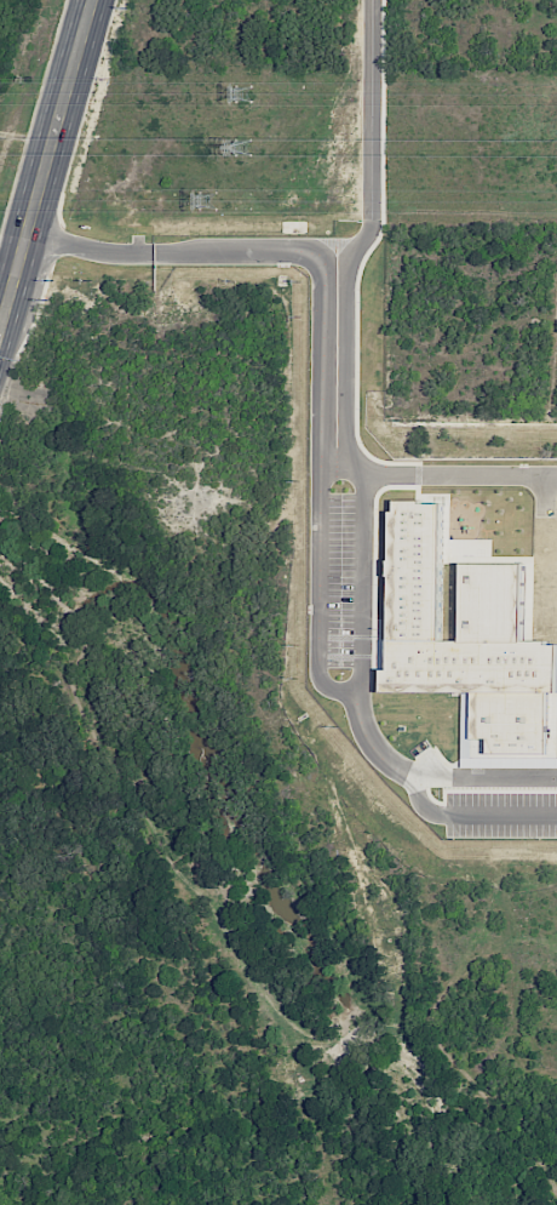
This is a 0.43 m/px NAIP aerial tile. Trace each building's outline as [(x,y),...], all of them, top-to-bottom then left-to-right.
[(550,693),(474,692),(473,739),(490,740),(490,754),(549,754),(550,693)]
